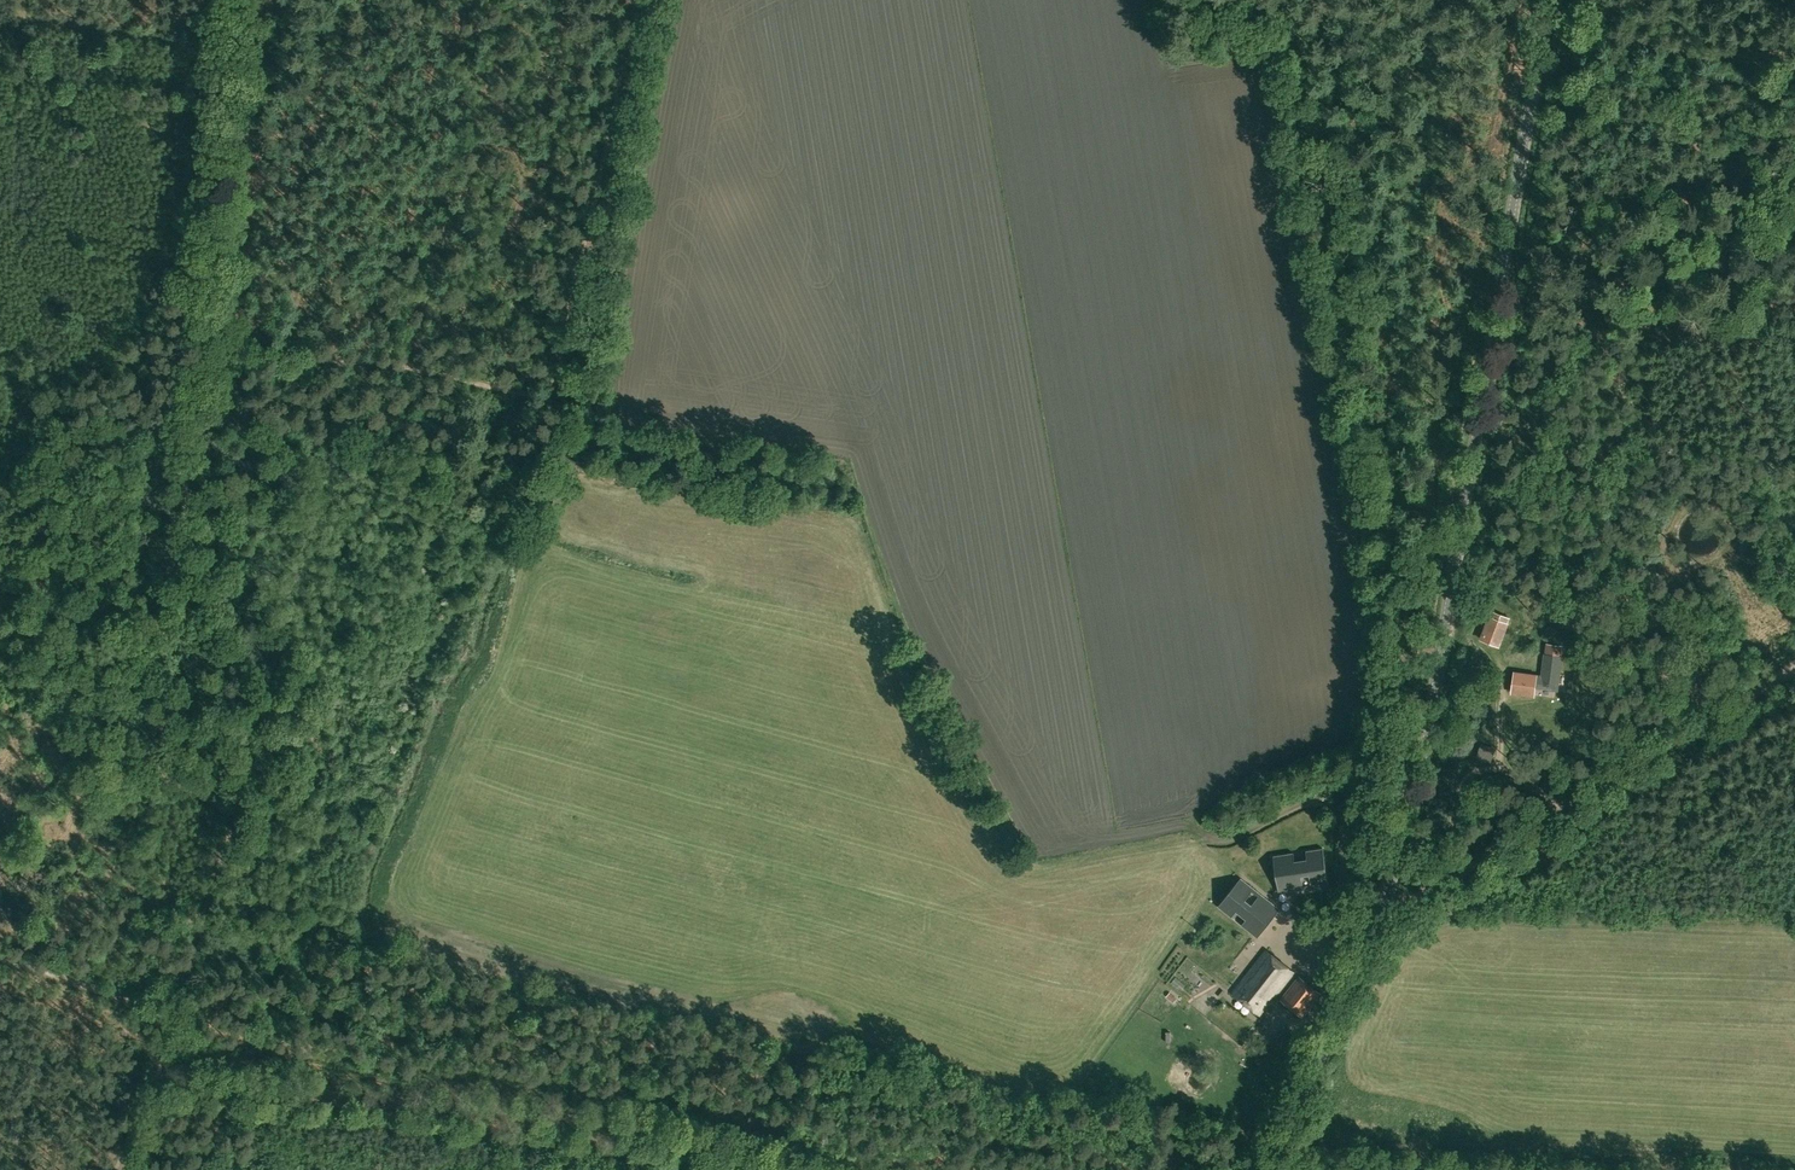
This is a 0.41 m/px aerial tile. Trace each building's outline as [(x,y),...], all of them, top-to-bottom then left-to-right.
[(1494,610),(1492,617),(1490,616),(1481,639),(1499,646),(1508,623),(1510,617),(1494,610)] [(1561,657),(1560,657),(1561,646),(1546,644),(1545,655),(1544,655),(1541,677),(1515,674),(1512,694),(1533,697),(1535,688),(1557,690),(1561,657)] [(1294,852),(1274,855),(1280,892),(1329,884),(1323,847),(1307,850),(1308,859),(1296,861),(1294,852)] [(1242,877),(1219,906),(1232,917),(1236,911),(1246,919),(1242,924),(1258,937),(1281,908),(1242,877)] [(1233,993),(1260,1014),(1295,971),(1267,949),(1233,993)] [(1300,975),(1281,999),(1303,1016),(1322,993),(1300,975)]
